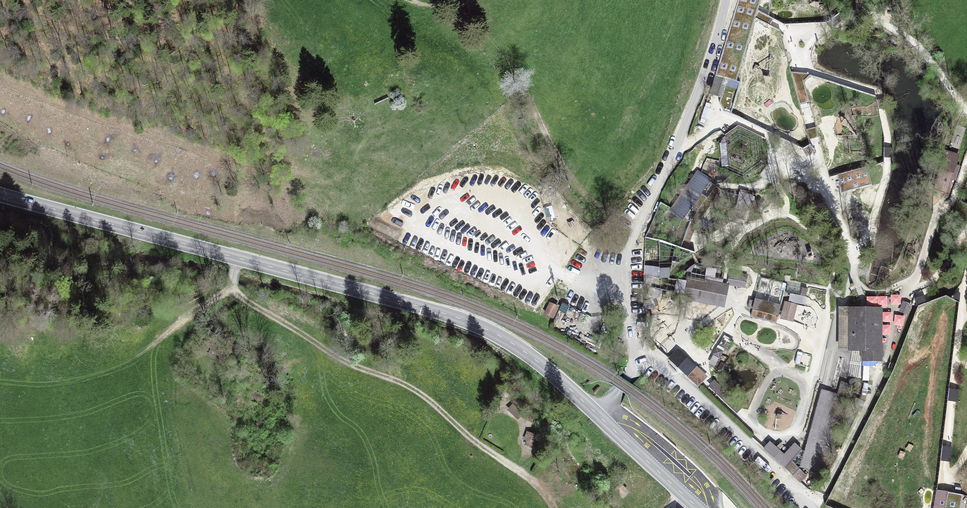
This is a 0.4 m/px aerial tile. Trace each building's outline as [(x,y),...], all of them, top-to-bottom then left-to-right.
[(713,86),(718,88),(723,90),(719,103),(725,112),(731,114),(739,89),(726,85),(727,80),(736,83),(755,19),(757,14),(758,11),(761,0),(738,0),(713,86)] [(774,19),(758,11),(757,14),(755,19),(770,26),(772,22),(774,19)] [(843,18),(839,13),(828,22),(831,27),(843,18)] [(797,73),(791,72),(799,105),(805,103),(809,102),(803,80),(809,75),(797,73)] [(819,138),(816,127),(811,129),(806,130),(809,141),(814,139),(819,138)] [(810,145),(804,149),(807,156),(814,152),(810,145)] [(956,165),(959,156),(946,153),(945,157),(936,154),(933,163),(938,165),(934,177),(938,178),(935,189),(947,193),(952,178),(955,179),(959,166),(956,165)] [(867,168),(838,176),(842,193),(872,185),(867,168)] [(710,183),(697,174),(671,210),(684,219),(710,183)] [(746,276),(732,273),(730,281),(745,284),(746,276)] [(707,277),(706,283),(690,279),(686,297),(720,304),(724,287),(722,286),(723,280),(707,277)] [(924,295),(915,299),(917,305),(926,302),(924,295)] [(780,307),(755,300),(752,313),(751,316),(776,323),(777,320),(780,307)] [(907,315),(911,304),(902,301),(899,313),(907,315)] [(797,305),(785,302),(782,312),(795,315),(797,305)] [(558,307),(550,304),(545,314),(553,317),(558,307)] [(879,359),(879,311),(862,310),(852,310),(852,349),(863,349),(863,359),(879,359)] [(678,350),(677,350),(669,359),(671,361),(687,377),(696,367),(692,364),(678,350)] [(707,377),(696,367),(687,377),(698,387),(702,383),(707,377)] [(954,390),(948,389),(947,401),(953,402),(958,402),(960,390),(954,390)] [(820,412),(809,451),(827,456),(843,399),(838,397),(837,399),(825,395),(822,403),(835,407),(833,415),(820,412)] [(526,415),(516,405),(512,410),(522,419),(526,415)] [(544,425),(535,418),(533,421),(542,427),(544,425)] [(534,448),(540,436),(532,433),(528,439),(531,441),(529,446),(534,448)] [(784,455),(770,442),(764,449),(785,467),(791,460),(801,450),(795,443),(784,455)] [(951,463),(952,448),(947,447),(942,447),(940,462),(945,463),(951,463)] [(807,475),(791,460),(785,467),(801,482),(807,475)] [(934,507),(966,507),(966,496),(943,492),(937,491),(934,507)]
